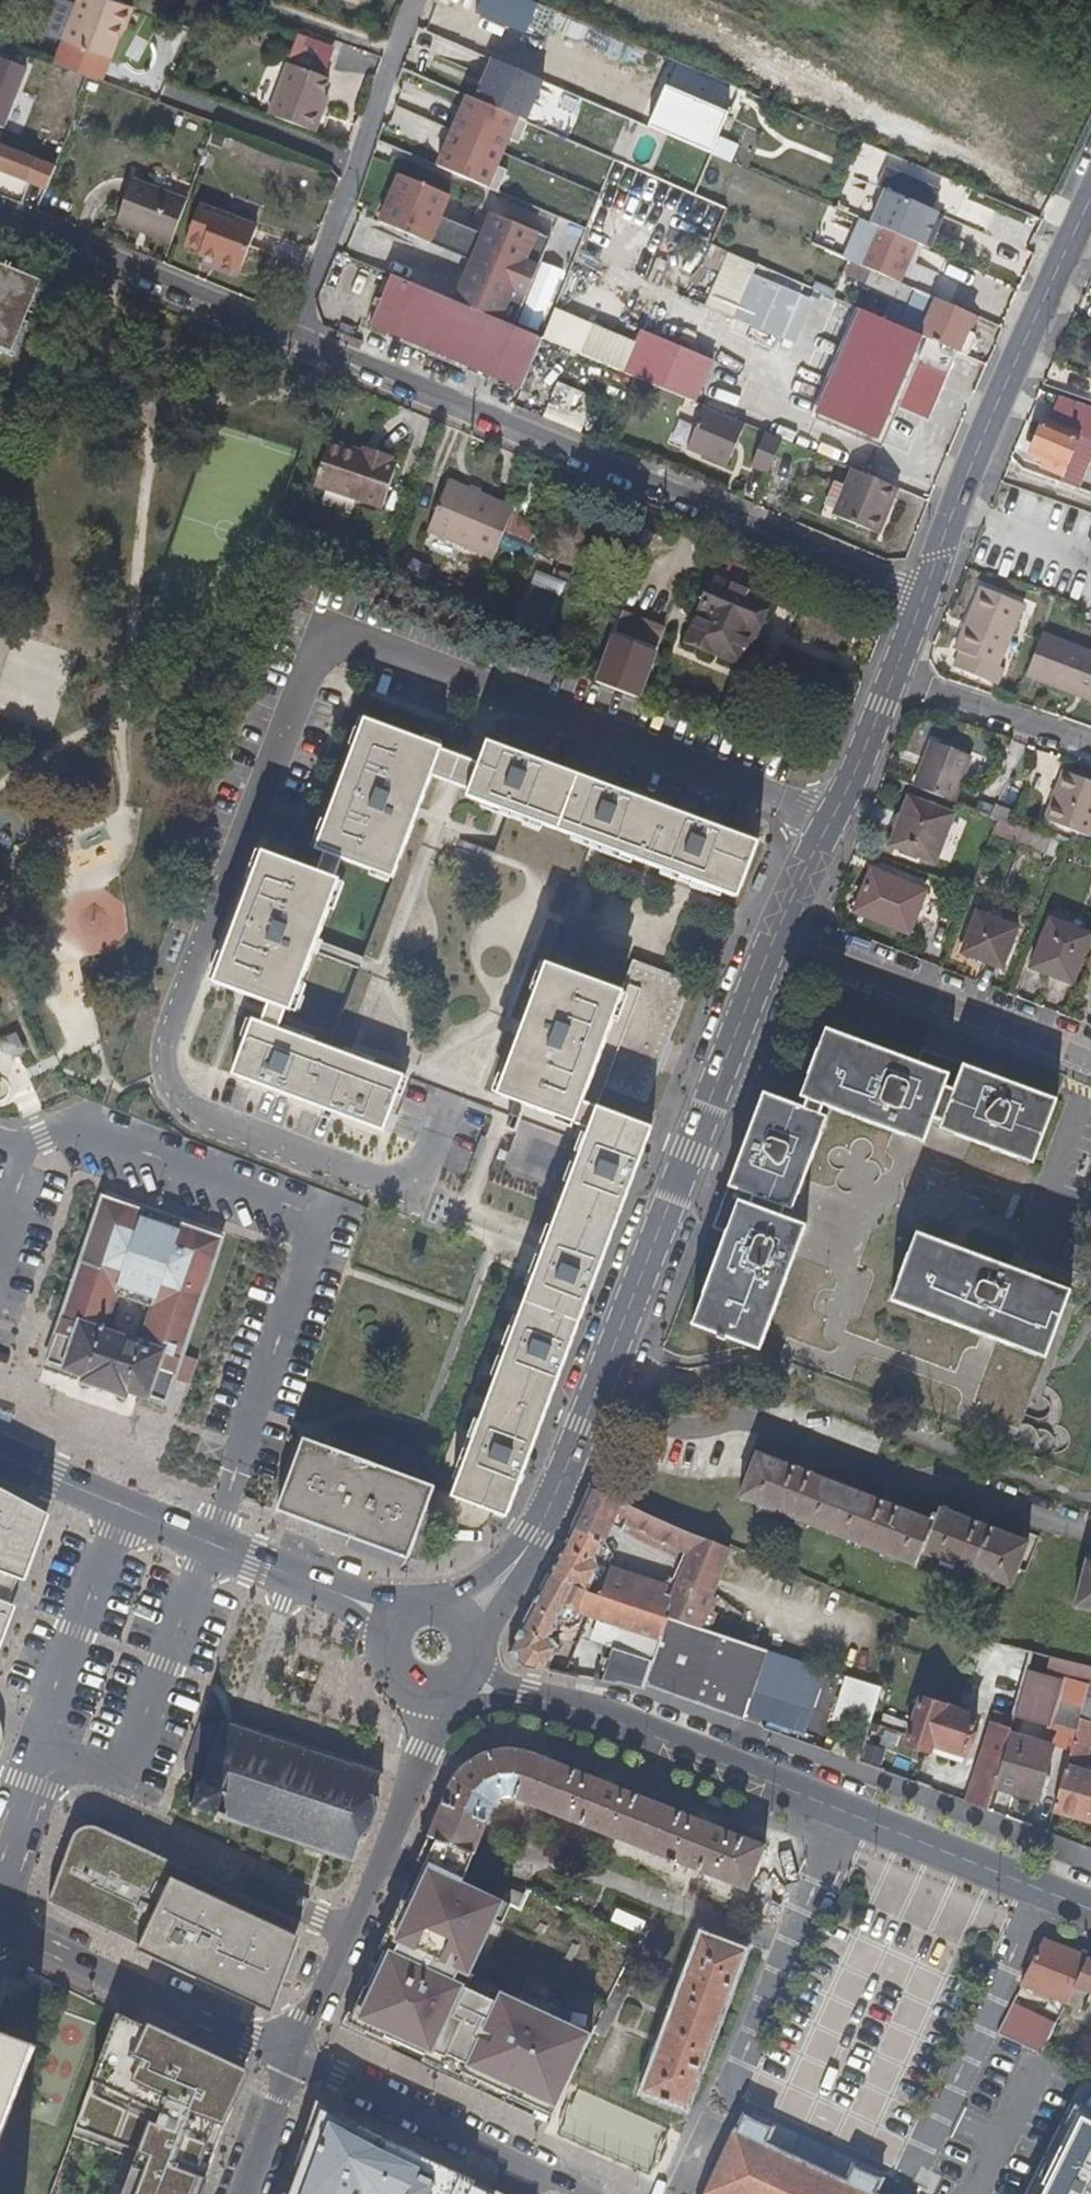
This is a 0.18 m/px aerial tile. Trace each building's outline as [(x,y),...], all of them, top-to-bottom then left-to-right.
[(111,0),(78,0),(63,40),(109,58),(120,30),(124,31),(133,8),(111,0)] [(467,102),(454,98),(428,172),(484,192),(510,121),(522,125),(539,79),(483,59),(467,102)] [(23,69),(0,60),(0,130),(23,69)] [(313,132),(332,81),(285,64),(267,115),(313,132)] [(655,89),(639,132),(707,158),(724,116),(655,89)] [(32,160),(0,147),(0,174),(23,183),(32,160)] [(370,227),(426,248),(446,195),(390,173),(370,227)] [(140,239),(165,249),(181,204),(124,184),(110,222),(142,234),(140,239)] [(917,245),(923,248),(939,212),(887,190),(871,224),(876,227),(917,245)] [(251,232),(195,210),(181,248),(196,255),(194,260),(235,275),(251,232)] [(428,241),(460,253),(468,232),(436,220),(428,241)] [(108,227),(140,239),(142,234),(110,222),(108,227)] [(907,266),(917,245),(876,227),(859,267),(888,279),(904,287),(913,267),(907,266)] [(843,275),(849,262),(830,254),(824,266),(843,275)] [(13,360),(46,278),(0,259),(0,354),(13,360)] [(882,292),(888,279),(859,267),(849,262),(843,275),(882,292)] [(769,335),(789,291),(744,269),(724,315),(769,335)] [(507,325),(381,272),(361,323),(511,386),(532,336),(507,325)] [(911,305),(917,292),(904,287),(888,279),(882,292),(911,305)] [(802,297),(789,291),(769,335),(783,341),(802,297)] [(959,354),(963,355),(970,354),(975,342),(974,337),(966,333),(973,317),(917,292),(911,305),(902,329),(922,337),(959,354)] [(875,448),(892,408),(922,337),(902,329),(863,312),(816,422),(875,448)] [(47,325),(47,322),(47,319),(45,316),(43,314),(40,314),(37,314),(34,315),(32,317),(31,320),(31,323),(32,326),(34,328),(37,330),(40,330),(43,329),(45,327),(47,325)] [(929,426),(959,354),(922,337),(892,408),(929,426)] [(619,373),(628,376),(689,402),(707,359),(659,339),(649,364),(626,354),(619,373)] [(554,383),(540,417),(573,431),(588,397),(554,383)] [(1056,396),(1045,424),(1042,423),(1028,455),(1046,463),(1043,470),(1061,477),(1077,438),(1089,443),(1090,438),(1090,408),(1056,396)] [(739,423),(700,406),(683,446),(723,463),(739,423)] [(748,464),(764,471),(776,438),(760,432),(748,464)] [(363,451),(331,440),(317,482),(385,506),(401,463),(392,461),(394,455),(374,448),(372,454),(363,451)] [(366,445),(363,451),(372,454),(374,448),(366,445)] [(895,508),(902,491),(856,472),(837,518),(879,536),(891,506),(895,508)] [(499,556),(520,506),(454,478),(434,529),(499,556)] [(732,479),(728,487),(739,492),(742,484),(732,479)] [(741,568),(716,558),(708,578),(712,579),(684,642),(736,664),(763,601),(733,587),(741,568)] [(514,618),(544,631),(564,581),(533,569),(514,618)] [(962,649),(956,666),(996,683),(1003,666),(999,664),(1024,601),(980,583),(954,646),(962,649)] [(1025,674),(1090,700),(1090,651),(1041,632),(1025,674)] [(594,670),(589,682),(631,697),(642,670),(619,662),(613,677),(594,670)] [(428,776),(438,750),(438,748),(362,720),(314,850),(323,854),(340,860),(390,878),(426,781),(428,776)] [(507,1519),(556,1389),(650,1130),(598,1111),(607,1090),(645,1103),(690,983),(632,961),(621,992),(547,965),(592,842),(738,896),(757,842),(488,742),(479,766),(469,791),(467,797),(426,781),(390,878),(327,1048),(277,1030),(259,1024),(251,1021),(230,1075),(382,1131),(403,1077),(491,1109),(497,1094),(590,1128),(455,1494),(445,1519),(446,1522),(474,1531),(484,1528),(492,1514),(507,1519)] [(929,746),(911,788),(949,803),(965,760),(929,746)] [(469,791),(479,766),(438,750),(428,776),(469,791)] [(1043,822),(1088,840),(1090,833),(1090,787),(1061,776),(1043,822)] [(914,802),(897,847),(938,863),(955,819),(914,802)] [(1021,831),(1008,826),(996,821),(990,836),(1014,846),(1021,831)] [(1035,836),(1021,831),(1014,846),(1029,851),(1035,836)] [(213,982),(268,1003),(283,1008),(290,1011),(338,881),(332,880),(317,874),(260,853),(213,982)] [(340,860),(323,854),(317,874),(332,880),(340,860)] [(870,870),(853,912),(907,932),(923,890),(870,870)] [(974,913),(959,953),(997,969),(1014,928),(974,913)] [(1049,918),(1030,967),(1070,981),(1088,933),(1049,918)] [(268,1003),(259,1024),(277,1030),(283,1008),(268,1003)] [(0,1036),(0,1048),(4,1055),(20,1046),(11,1030),(0,1036)] [(814,1031),(806,1054),(928,1101),(933,1089),(938,1077),(814,1031)] [(928,1101),(806,1054),(790,1098),(796,1101),(810,1107),(913,1145),(925,1111),(928,1101)] [(944,1108),(1037,1144),(1053,1097),(961,1063),(949,1096),(944,1108)] [(944,1108),(949,1096),(933,1089),(928,1101),(944,1108)] [(763,1101),(749,1140),(779,1151),(769,1174),(785,1179),(775,1210),(783,1212),(791,1216),(826,1124),(807,1117),(792,1111),(763,1101)] [(810,1107),(796,1101),(792,1111),(807,1117),(810,1107)] [(925,1111),(941,1117),(944,1108),(928,1101),(925,1111)] [(1030,1163),(1037,1144),(944,1108),(941,1117),(937,1128),(1030,1163)] [(779,1151),(749,1140),(729,1193),(751,1201),(775,1210),(785,1179),(769,1174),(779,1151)] [(104,1196),(47,1360),(172,1406),(228,1241),(104,1196)] [(775,1210),(751,1201),(748,1211),(778,1221),(775,1210)] [(737,1211),(804,1236),(806,1232),(780,1222),(778,1221),(748,1211),(739,1207),(737,1211)] [(760,1308),(775,1313),(804,1236),(737,1211),(701,1307),(752,1326),(760,1308)] [(894,1270),(1046,1328),(1060,1288),(906,1237),(894,1270)] [(1036,1357),(1046,1328),(894,1270),(882,1305),(1036,1357)] [(760,1354),(775,1313),(760,1308),(752,1326),(701,1307),(693,1328),(760,1354)] [(339,1532),(407,1557),(424,1512),(433,1488),(305,1440),(279,1509),(339,1532)] [(922,1550),(1011,1583),(1025,1545),(938,1512),(932,1525),(756,1453),(737,1498),(913,1571),(922,1550)] [(424,1512),(445,1519),(455,1494),(433,1485),(433,1488),(424,1512)] [(0,1649),(15,1607),(8,1603),(18,1577),(27,1582),(52,1516),(0,1488),(0,1649)] [(726,1547),(600,1493),(588,1488),(570,1527),(604,1537),(615,1515),(626,1518),(621,1528),(677,1555),(680,1548),(688,1552),(671,1594),(663,1592),(664,1587),(608,1568),(600,1591),(695,1622),(726,1547)] [(604,1537),(570,1527),(550,1574),(588,1586),(596,1566),(596,1554),(604,1537)] [(1071,1600),(1090,1606),(1090,1558),(1086,1556),(1071,1600)] [(769,1647),(695,1622),(600,1591),(588,1586),(550,1574),(509,1654),(525,1667),(546,1671),(561,1643),(560,1635),(556,1632),(565,1616),(574,1620),(582,1617),(587,1608),(626,1624),(665,1640),(656,1659),(618,1644),(604,1639),(593,1679),(613,1682),(616,1680),(642,1689),(645,1684),(697,1702),(746,1717),(769,1647)] [(915,1618),(886,1610),(859,1678),(870,1682),(888,1688),(889,1684),(915,1618)] [(626,1624),(618,1644),(656,1659),(665,1640),(626,1624)] [(1013,1643),(989,1718),(1009,1725),(1012,1718),(1026,1670),(1033,1649),(1013,1643)] [(1066,1675),(1070,1660),(1051,1654),(1046,1667),(1064,1672),(1066,1675)] [(1090,1671),(1090,1666),(1070,1660),(1066,1675),(1088,1682),(1090,1671)] [(299,1669),(296,1676),(305,1680),(307,1671),(299,1669)] [(1026,1670),(1012,1718),(1047,1729),(1062,1682),(1026,1670)] [(1088,1682),(1079,1710),(1090,1713),(1090,1671),(1088,1682)] [(853,1727),(868,1735),(888,1688),(870,1682),(853,1727)] [(965,1760),(980,1715),(927,1697),(908,1748),(931,1758),(936,1750),(965,1760)] [(1090,1735),(1090,1713),(1079,1710),(1066,1752),(1084,1757),(1090,1735)] [(963,1801),(984,1809),(991,1784),(1007,1732),(1009,1725),(989,1718),(963,1801)] [(224,1818),(352,1861),(359,1841),(363,1841),(364,1837),(363,1835),(370,1827),(375,1813),(373,1804),(374,1802),(377,1802),(378,1798),(375,1795),(381,1776),(378,1776),(353,1767),(225,1723),(223,1724),(222,1728),(202,1722),(186,1770),(206,1777),(203,1784),(198,1783),(196,1787),(201,1790),(197,1800),(195,1800),(192,1806),(196,1810),(195,1813),(201,1815),(203,1811),(215,1815),(214,1819),(221,1822),(224,1818)] [(827,1751),(857,1762),(868,1735),(853,1727),(839,1724),(827,1751)] [(1007,1732),(991,1784),(1033,1798),(1049,1745),(1007,1732)] [(742,1890),(764,1845),(509,1751),(494,1750),(480,1755),(462,1768),(449,1791),(429,1835),(476,1849),(494,1810),(500,1804),(513,1804),(742,1890)] [(1050,1805),(1090,1819),(1090,1770),(1090,1769),(1090,1767),(1090,1763),(1086,1760),(1083,1768),(1063,1761),(1050,1805)] [(279,2015),(307,1938),(299,1935),(304,1922),(236,1890),(100,1826),(92,1826),(83,1827),(77,1832),(51,1901),(143,1944),(140,1951),(279,2015)] [(423,1868),(434,1844),(427,1841),(416,1864),(423,1868)] [(471,1858),(434,1844),(423,1868),(416,1864),(367,1968),(374,1972),(366,1990),(363,1989),(362,1993),(357,1990),(339,2028),(547,2124),(590,2036),(535,2011),(514,2001),(498,1994),(497,1996),(488,1992),(485,2000),(465,1991),(471,1977),(469,1976),(493,1924),(502,1906),(461,1885),(471,1858)] [(508,1909),(502,1906),(493,1924),(499,1927),(508,1909)] [(1070,2002),(1090,1959),(1047,1942),(1025,1985),(1055,1996),(1070,2002)] [(699,1943),(642,2094),(682,2109),(738,1956),(699,1943)] [(1090,1959),(1070,2002),(1067,2007),(1076,2011),(1087,1993),(1090,1995),(1090,1959)] [(613,1991),(587,2046),(597,2051),(623,1996),(613,1991)] [(1060,2022),(1067,2007),(1070,2002),(1055,1996),(1045,2014),(1060,2022)] [(1000,2034),(1044,2055),(1060,2022),(1045,2014),(1016,2001),(1000,2034)] [(140,2093),(105,2193),(179,2193),(206,2117),(221,2122),(242,2062),(102,2013),(81,2073),(140,2093)] [(38,2049),(30,2046),(13,2040),(0,2035),(0,2146),(38,2049)] [(313,2108),(273,2193),(502,2193),(313,2108)] [(702,2193),(908,2193),(884,2182),(884,2179),(853,2166),(847,2179),(767,2140),(773,2127),(745,2114),(737,2128),(734,2127),(702,2193)] [(1025,2193),(1090,2193),(1090,2192),(1090,2175),(1045,2153),(1025,2193)]
